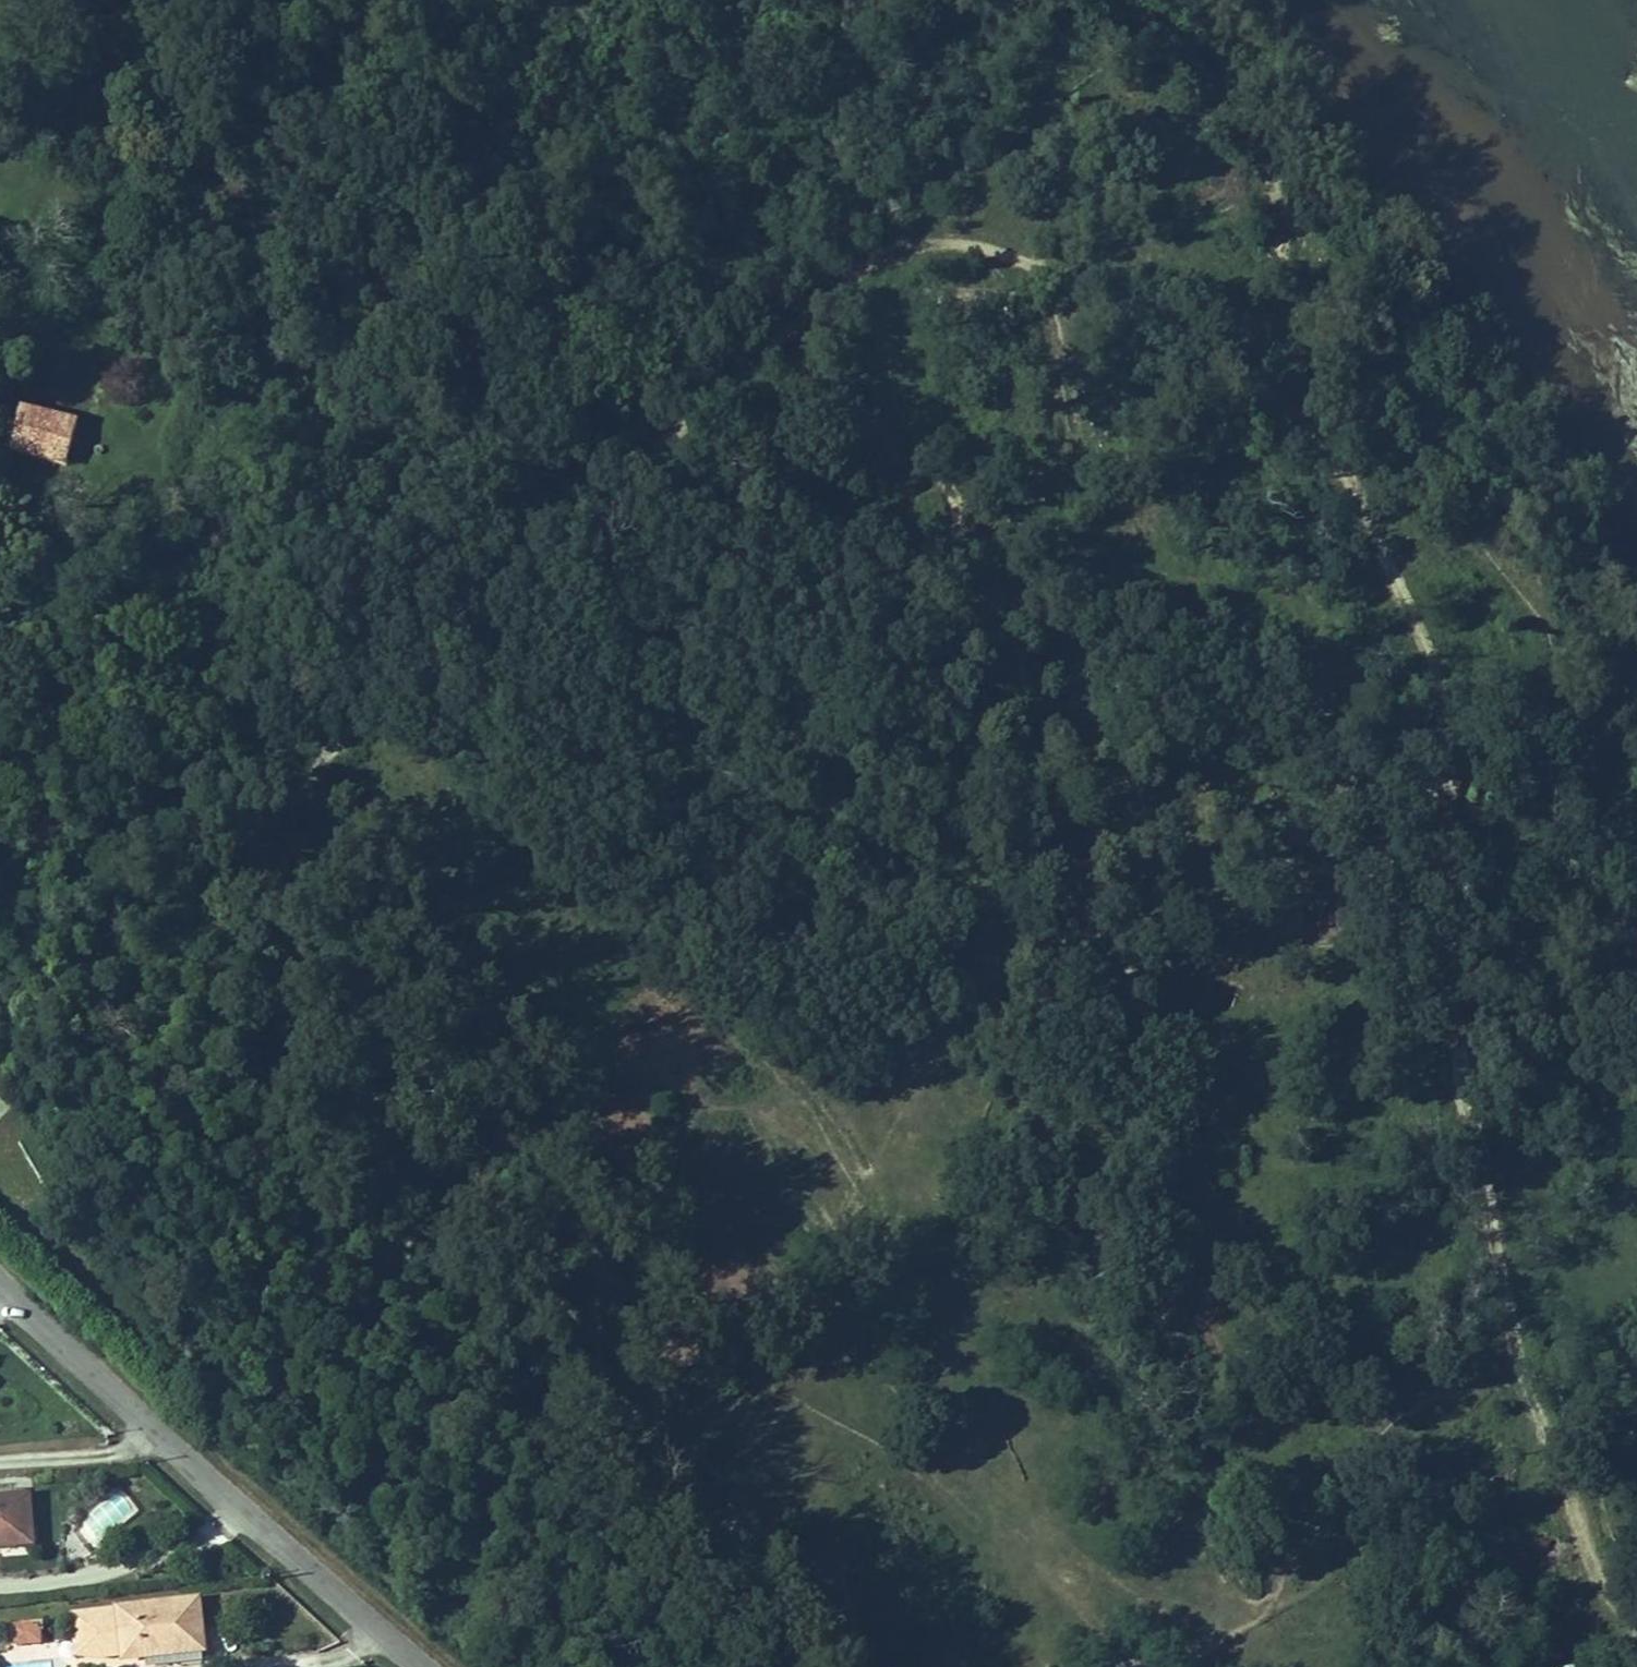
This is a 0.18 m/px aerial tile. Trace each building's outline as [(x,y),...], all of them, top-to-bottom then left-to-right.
[(26,409),(16,449),(75,466),(84,425),(26,409)] [(93,1544),(135,1508),(117,1488),(75,1524),(93,1544)] [(21,1503),(0,1505),(0,1546),(25,1543),(21,1503)] [(194,1601),(91,1610),(94,1654),(114,1652),(115,1658),(200,1651),(194,1601)] [(91,1610),(69,1612),(70,1652),(94,1654),(91,1610)] [(34,1619),(8,1623),(11,1642),(24,1640),(23,1627),(34,1626),(34,1619)] [(35,1639),(34,1626),(23,1627),(24,1640),(35,1639)]
